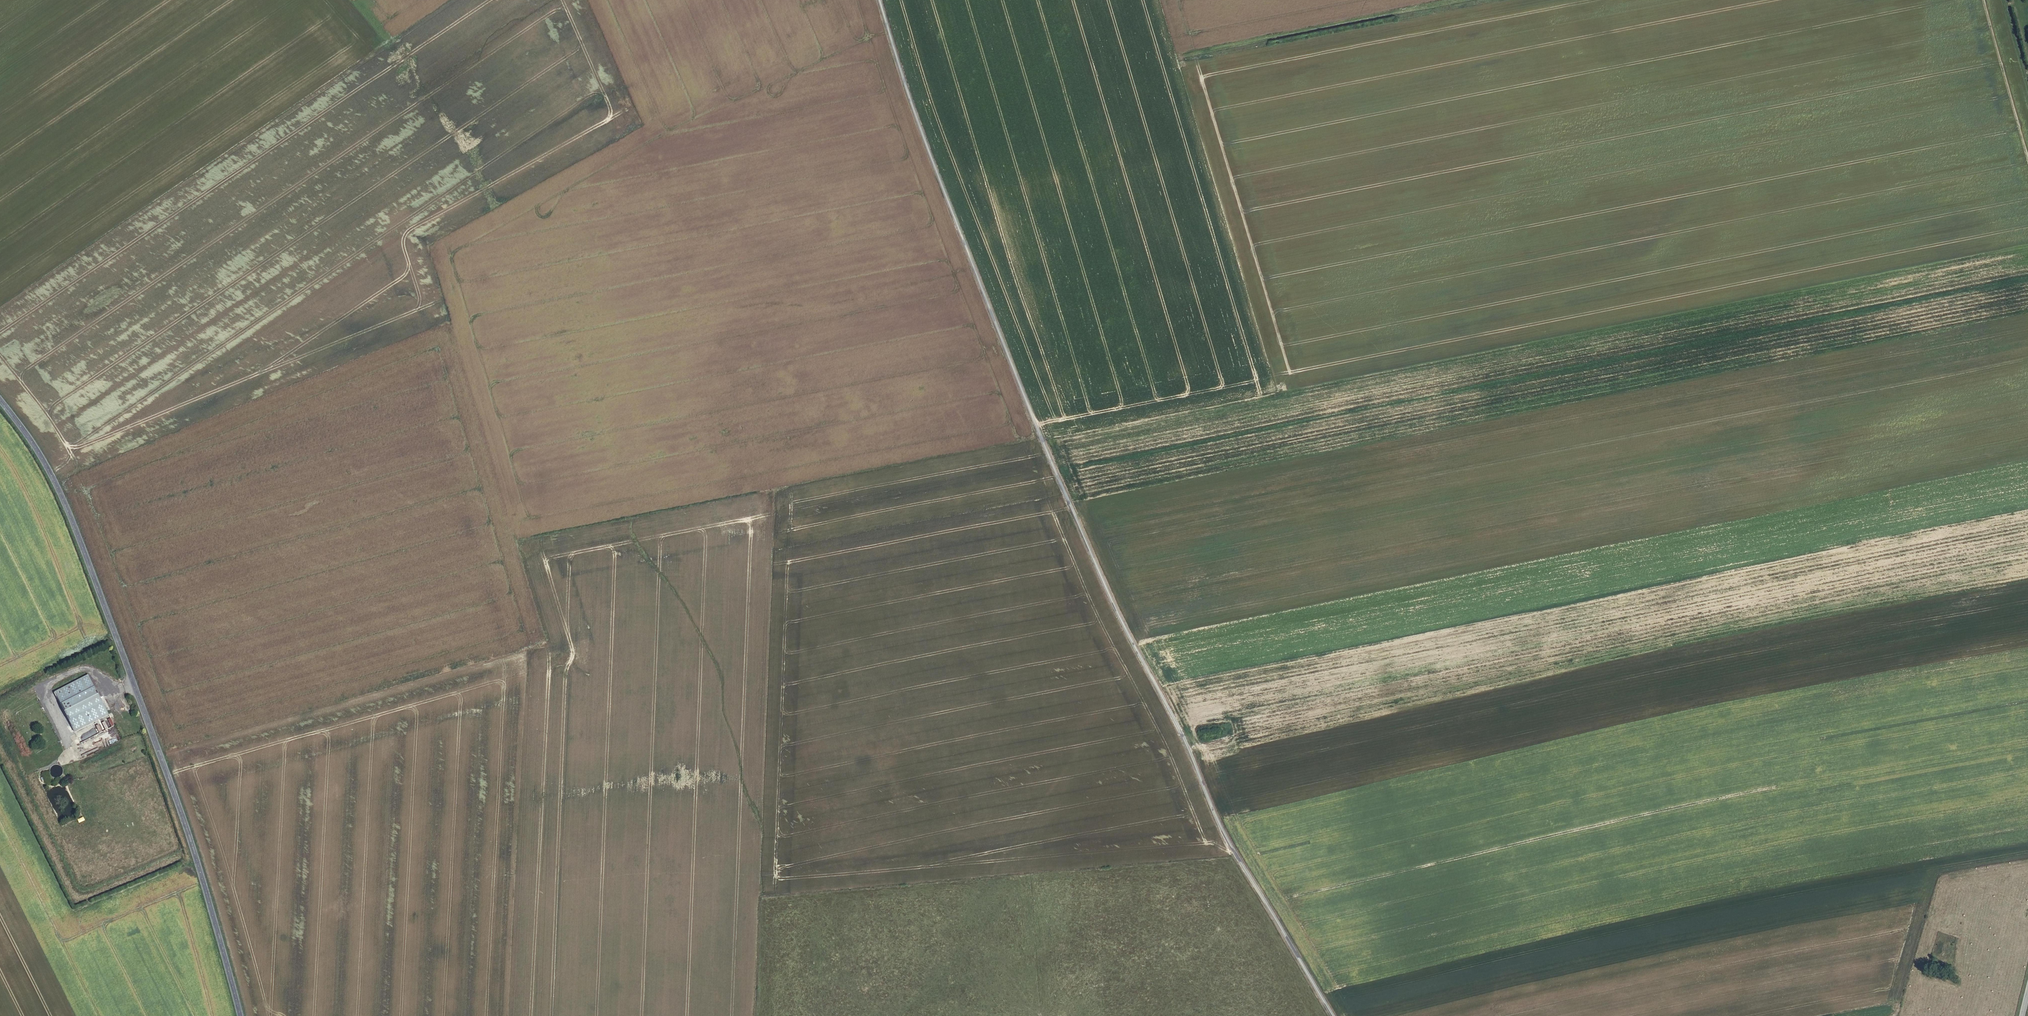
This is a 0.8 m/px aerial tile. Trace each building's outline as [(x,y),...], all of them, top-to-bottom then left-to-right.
[(95,702),(105,697),(93,675),(59,693),(80,731),(111,715),(105,704),(98,708),(95,702)] [(105,697),(95,702),(98,708),(105,704),(111,715),(113,714),(107,703),(105,697)]
